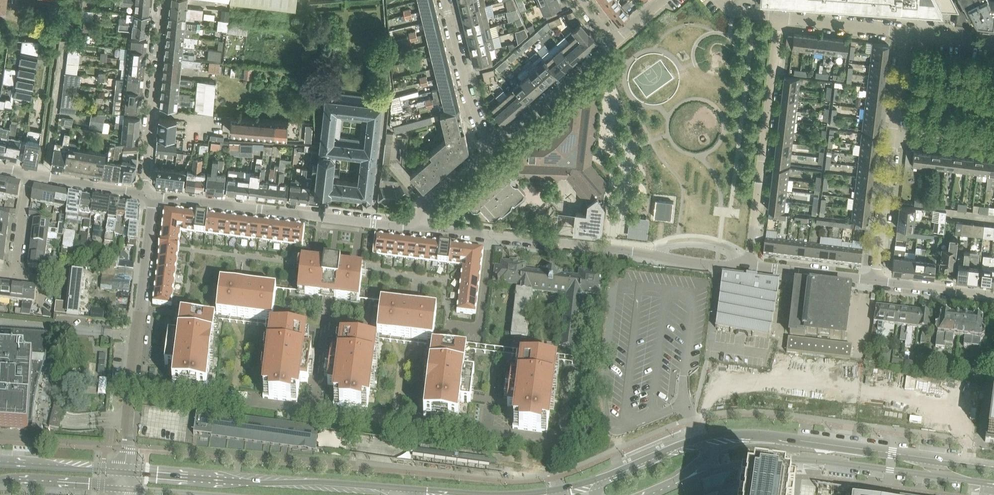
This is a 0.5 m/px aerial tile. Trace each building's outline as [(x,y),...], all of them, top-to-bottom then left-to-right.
[(120,5),(134,6),(134,10),(134,11),(151,12),(152,2),(135,1),(129,0),(120,0),(120,5)] [(295,8),(296,0),(224,0),(295,8)] [(421,11),(435,7),(434,0),(419,0),(421,11)] [(461,10),(485,5),(486,5),(485,0),(459,0),(461,10)] [(508,10),(517,8),(513,0),(506,0),(508,10)] [(538,3),(543,13),(544,13),(547,18),(558,13),(555,8),(561,5),(558,0),(545,0),(538,3)] [(610,14),(621,5),(617,0),(606,0),(602,3),(610,14)] [(621,5),(610,14),(618,23),(629,14),(626,9),(630,5),(626,0),(625,1),(623,3),(621,5)] [(896,14),(896,7),(897,0),(777,0),(896,14)] [(953,0),(897,0),(896,7),(953,10),(954,4),(955,4),(953,0)] [(955,4),(954,4),(953,10),(957,11),(955,24),(992,28),(993,24),(993,0),(953,0),(955,4)] [(170,4),(169,14),(200,18),(202,18),(204,8),(187,6),(187,4),(170,2),(170,4)] [(464,21),(487,15),(485,5),(461,10),(464,21)] [(435,7),(421,11),(424,22),(438,18),(435,7)] [(82,9),(82,19),(92,20),(93,10),(82,9)] [(219,9),(218,20),(228,21),(229,10),(219,9)] [(569,18),(576,15),(573,10),(567,13),(569,18)] [(512,13),(515,19),(521,17),(518,11),(512,13)] [(119,16),(119,22),(149,25),(150,14),(134,13),(133,17),(119,16)] [(200,18),(169,14),(168,24),(199,28),(200,18)] [(464,21),(466,31),(490,26),(487,15),(464,21)] [(517,25),(523,23),(521,17),(515,19),(517,25)] [(438,18),(424,22),(427,33),(441,29),(438,18)] [(548,21),(542,25),(546,30),(551,26),(556,24),(553,18),(548,21)] [(217,30),(224,31),(227,31),(228,21),(218,20),(217,30)] [(83,21),(82,31),(95,32),(95,22),(83,21)] [(228,21),(227,31),(227,32),(247,34),(248,23),(228,21)] [(149,25),(119,22),(118,28),(132,29),(132,33),(148,35),(149,25)] [(572,29),(576,33),(588,47),(597,39),(590,31),(589,31),(584,26),(580,22),(572,29)] [(193,32),(202,33),(203,28),(199,28),(168,24),(168,25),(168,31),(167,34),(193,37),(193,32)] [(542,25),(535,32),(539,37),(546,30),(542,25)] [(490,26),(466,31),(469,42),(492,36),(490,26)] [(528,34),(525,27),(519,29),(515,30),(518,43),(528,34)] [(441,29),(427,33),(429,44),(444,41),(441,29)] [(565,35),(580,53),(588,47),(576,33),(572,29),(565,35)] [(69,40),(69,42),(83,43),(86,44),(86,41),(92,42),(92,35),(90,34),(79,33),(79,40),(69,40)] [(792,48),(792,49),(803,50),(805,34),(794,33),(793,35),(792,48)] [(166,44),(183,46),(194,47),(195,42),(198,43),(198,37),(193,37),(167,34),(167,41),(166,44)] [(815,35),(805,34),(803,50),(814,51),(815,35)] [(532,35),(527,39),(531,43),(536,39),(532,35)] [(557,42),(573,60),(580,53),(565,35),(557,42)] [(785,48),(792,48),(793,35),(787,35),(785,48)] [(814,51),(824,53),(826,37),(815,35),(814,51)] [(471,52),(489,48),(495,47),(492,36),(469,42),(471,52)] [(837,38),(826,37),(824,53),(835,54),(837,38)] [(148,39),(129,38),(128,48),(146,50),(147,43),(148,39)] [(846,55),(848,39),(837,38),(835,54),(846,55)] [(12,106),(13,107),(13,106),(14,97),(33,100),(37,62),(39,52),(40,40),(23,39),(18,67),(8,66),(7,72),(17,74),(16,84),(13,83),(11,98),(0,96),(0,105),(12,106)] [(527,39),(522,43),(526,48),(531,43),(527,39)] [(444,41),(429,44),(432,56),(446,52),(444,41)] [(83,43),(69,42),(68,53),(80,54),(82,54),(83,43)] [(557,42),(549,49),(565,67),(573,60),(557,42)] [(871,53),(887,55),(888,44),(872,42),(871,53)] [(166,44),(165,56),(182,58),(182,56),(196,57),(197,52),(194,51),(194,47),(183,46),(166,44)] [(146,50),(128,48),(127,59),(146,60),(146,57),(146,50)] [(489,48),(471,52),(474,63),(480,62),(481,68),(493,65),(489,48)] [(517,48),(512,52),(516,57),(521,52),(517,48)] [(222,50),(218,50),(209,49),(208,58),(221,60),(222,50)] [(542,55),(557,73),(565,67),(549,49),(542,55)] [(39,52),(37,62),(44,62),(46,52),(39,52)] [(446,52),(432,56),(435,67),(449,64),(446,52)] [(512,52),(507,57),(511,61),(516,57),(512,52)] [(68,53),(66,63),(78,64),(78,63),(79,64),(80,54),(68,53)] [(886,66),(887,55),(871,53),(870,64),(886,66)] [(557,74),(557,73),(542,55),(540,54),(533,61),(549,79),(556,73),(557,74)] [(165,56),(164,71),(181,73),(182,64),(200,66),(201,60),(182,58),(165,56)] [(505,58),(500,63),(504,67),(509,63),(505,58)] [(127,59),(126,69),(144,70),(145,63),(146,60),(127,59)] [(209,61),(208,71),(219,72),(220,62),(209,61)] [(541,86),(549,79),(533,61),(525,67),(541,86)] [(77,74),(78,64),(66,63),(65,73),(77,74)] [(500,63),(495,67),(499,71),(504,67),(500,63)] [(449,64),(435,67),(438,78),(452,75),(449,64)] [(869,75),(884,77),(886,66),(870,64),(869,75)] [(245,66),(244,78),(251,79),(252,67),(245,66)] [(533,92),(541,86),(525,67),(517,74),(533,92)] [(495,74),(494,68),(482,71),(483,77),(489,75),(495,74)] [(121,73),(120,78),(144,80),(144,77),(144,70),(126,69),(126,74),(121,73)] [(162,86),(179,88),(180,84),(191,86),(191,78),(180,77),(181,73),(164,71),(162,86)] [(65,73),(64,83),(76,84),(80,84),(81,74),(77,74),(65,73)] [(517,74),(510,81),(526,100),(527,100),(526,99),(533,92),(517,74)] [(452,75),(438,78),(440,89),(454,86),(452,75)] [(783,86),(799,88),(800,77),(784,75),(783,86)] [(883,88),(884,77),(869,75),(867,86),(883,88)] [(116,78),(115,88),(142,91),(143,84),(144,80),(120,78),(116,78)] [(198,80),(195,111),(213,113),(216,82),(198,80)] [(519,107),(526,100),(510,81),(514,85),(513,86),(514,87),(507,93),(519,107)] [(63,93),(73,94),(75,94),(76,84),(64,83),(63,93)] [(314,161),(313,169),(317,169),(315,185),(313,185),(313,188),(310,187),(309,202),(318,203),(319,198),(320,198),(325,199),(326,199),(325,198),(326,196),(327,196),(328,196),(328,195),(329,195),(329,194),(328,194),(331,194),(331,195),(332,194),(331,193),(363,197),(362,201),(370,202),(370,199),(371,199),(371,198),(372,198),(378,142),(383,104),(384,98),(340,93),(340,89),(339,86),(336,84),(332,83),(329,85),(327,88),(326,97),(320,141),(316,140),(315,145),(315,149),(312,149),(312,151),(311,160),(314,161)] [(162,92),(161,96),(190,98),(191,94),(179,93),(179,88),(162,86),(162,88),(162,92)] [(435,98),(432,99),(433,103),(443,101),(457,97),(455,86),(440,89),(434,91),(435,98)] [(799,88),(783,86),(781,97),(797,99),(799,88)] [(866,97),(882,98),(883,88),(867,86),(866,97)] [(114,93),(114,98),(142,101),(142,97),(142,91),(115,88),(115,93),(114,93)] [(503,89),(495,96),(499,100),(511,114),(519,107),(507,93),(503,89)] [(393,98),(391,114),(404,111),(401,100),(419,95),(418,91),(393,98)] [(63,93),(60,111),(77,113),(78,104),(72,104),(73,94),(63,93)] [(192,105),(193,98),(190,98),(161,96),(160,107),(177,108),(178,103),(192,105)] [(605,189),(604,187),(606,185),(606,181),(599,173),(597,173),(598,172),(591,163),(592,151),(590,149),(595,137),(592,134),(593,128),(596,127),(594,114),(595,111),(598,110),(598,107),(596,97),(586,96),(582,98),(581,106),(572,105),(570,107),(568,117),(564,121),(564,122),(556,122),(541,135),(541,141),(539,141),(536,144),(527,143),(520,150),(523,154),(520,157),(518,158),(515,161),(510,161),(502,167),(502,168),(503,169),(499,171),(490,179),(490,180),(486,182),(478,189),(478,191),(474,192),(465,200),(466,203),(473,210),(478,211),(480,208),(489,218),(495,219),(500,214),(502,215),(511,207),(512,204),(514,204),(523,197),(525,192),(518,185),(515,185),(515,176),(518,174),(518,176),(530,176),(532,175),(533,176),(545,177),(547,175),(548,177),(559,177),(562,174),(568,174),(568,176),(578,188),(578,191),(585,200),(583,212),(576,211),(576,213),(574,224),(577,230),(594,232),(601,230),(602,216),(603,205),(602,203),(604,202),(605,189)] [(457,97),(443,101),(446,111),(459,108),(460,108),(457,97)] [(797,99),(781,97),(780,108),(796,110),(797,99)] [(881,109),(882,98),(866,97),(865,107),(881,109)] [(140,111),(141,104),(142,101),(114,98),(112,113),(124,113),(124,110),(140,111)] [(432,99),(417,102),(418,107),(426,105),(433,103),(432,99)] [(499,100),(491,107),(496,112),(495,113),(502,121),(511,114),(499,100)] [(3,156),(3,157),(4,157),(6,147),(5,146),(7,136),(8,136),(10,127),(3,126),(7,107),(0,106),(0,107),(0,156),(3,156)] [(863,118),(879,120),(881,109),(865,107),(863,118)] [(469,148),(459,108),(446,111),(440,113),(446,137),(462,154),(469,148)] [(796,110),(780,108),(779,119),(795,121),(796,110)] [(91,112),(90,119),(104,121),(106,113),(91,112)] [(116,121),(115,126),(123,127),(138,128),(138,125),(139,125),(140,115),(132,115),(124,115),(123,122),(116,121)] [(231,116),(230,131),(274,134),(276,119),(231,115),(231,116)] [(71,126),(72,119),(63,118),(62,125),(71,126)] [(159,118),(158,127),(176,129),(177,120),(159,118)] [(878,131),(879,120),(863,118),(862,129),(878,131)] [(6,147),(4,157),(9,158),(9,157),(17,159),(17,158),(21,138),(14,137),(18,120),(11,119),(10,127),(8,136),(7,136),(5,146),(6,147)] [(103,129),(104,121),(90,119),(89,126),(103,129)] [(276,119),(274,134),(287,135),(288,120),(276,119)] [(795,121),(779,119),(778,130),(793,132),(795,121)] [(138,128),(123,127),(121,142),(130,141),(130,140),(138,140),(139,131),(137,131),(138,128)] [(158,127),(157,137),(175,139),(176,129),(158,127)] [(22,159),(22,160),(37,163),(41,137),(42,131),(28,128),(26,139),(22,159)] [(793,132),(778,130),(776,140),(792,142),(793,132)] [(878,134),(862,132),(860,143),(876,145),(878,134)] [(55,142),(51,165),(51,166),(65,168),(70,140),(71,134),(65,133),(63,143),(55,142)] [(432,155),(445,169),(462,154),(446,137),(429,152),(432,155)] [(21,138),(17,158),(22,159),(26,139),(21,138)] [(157,138),(156,150),(162,151),(176,152),(177,141),(157,138)] [(70,140),(65,168),(74,170),(78,148),(79,142),(70,140)] [(792,142),(776,140),(775,151),(791,153),(792,142)] [(240,148),(240,150),(253,151),(253,148),(253,142),(240,142),(240,148)] [(105,159),(102,175),(111,176),(116,145),(116,143),(111,143),(108,160),(105,159)] [(124,144),(123,154),(127,154),(127,151),(138,151),(138,143),(137,143),(124,144)] [(200,147),(199,152),(203,153),(203,151),(208,151),(209,144),(200,143),(200,147)] [(859,154),(875,156),(876,145),(860,143),(859,154)] [(116,145),(111,176),(119,177),(121,162),(118,161),(121,144),(116,145)] [(281,155),(282,145),(273,144),(273,145),(272,154),(281,155)] [(263,149),(263,153),(272,154),(273,145),(264,145),(263,149)] [(78,148),(74,170),(84,171),(87,150),(78,148)] [(925,151),(914,149),(912,165),(923,167),(925,151)] [(87,150),(84,171),(93,173),(97,151),(87,150)] [(102,175),(105,159),(106,153),(97,151),(93,173),(102,175)] [(789,164),(791,153),(775,151),(774,162),(789,164)] [(935,152),(925,151),(923,167),(934,168),(935,152)] [(946,153),(935,152),(934,168),(944,169),(946,153)] [(957,155),(946,153),(944,169),(955,170),(957,155)] [(858,165),(874,167),(875,156),(859,154),(858,165)] [(448,171),(445,169),(432,155),(410,173),(425,191),(448,171)] [(968,156),(957,155),(955,170),(966,172),(968,156)] [(979,157),(968,156),(966,172),(977,173),(979,157)] [(980,157),(979,157),(977,173),(988,174),(990,158),(984,158),(980,157)] [(187,171),(185,187),(186,187),(192,188),(195,188),(198,158),(194,158),(192,171),(187,171)] [(198,158),(195,188),(197,188),(202,189),(204,189),(206,173),(200,172),(202,159),(198,158)] [(208,172),(206,189),(215,190),(218,159),(213,158),(211,172),(208,172)] [(280,171),(277,198),(287,199),(289,183),(284,183),(286,158),(280,158),(279,165),(279,171),(280,171)] [(990,158),(988,174),(987,182),(986,189),(991,190),(991,186),(993,186),(993,159),(990,158)] [(218,159),(215,190),(224,191),(226,174),(222,173),(223,160),(218,159)] [(121,162),(119,177),(130,179),(136,175),(137,163),(127,161),(122,161),(121,162)] [(250,172),(247,194),(257,196),(261,168),(261,163),(256,163),(255,172),(250,172)] [(279,171),(279,165),(274,165),(273,174),(270,174),(269,180),(267,197),(277,198),(280,171),(279,171)] [(773,165),(772,176),(788,178),(789,167),(773,165)] [(857,176),(872,177),(874,167),(858,165),(857,176)] [(154,166),(153,179),(156,183),(163,184),(165,167),(154,166)] [(165,167),(163,184),(173,185),(175,169),(165,167)] [(261,168),(257,196),(267,197),(269,180),(264,179),(265,169),(261,168)] [(303,168),(302,174),(299,200),(309,202),(310,187),(311,186),(305,185),(307,168),(303,168)] [(175,169),(173,185),(183,187),(185,170),(175,169)] [(226,192),(236,193),(238,170),(229,169),(226,192)] [(236,193),(247,194),(250,172),(238,170),(236,193)] [(291,183),(289,199),(299,200),(302,174),(296,173),(295,180),(291,180),(291,183)] [(772,176),(771,187),(787,189),(788,178),(772,176)] [(855,186),(871,188),(872,177),(857,176),(855,186)] [(381,177),(379,199),(400,202),(409,193),(398,179),(381,177)] [(6,201),(7,197),(10,182),(0,180),(0,200),(6,201)] [(7,197),(18,199),(21,184),(10,182),(7,197)] [(854,197),(870,199),(871,188),(855,186),(854,197)] [(33,194),(31,202),(43,204),(46,189),(34,187),(33,194)] [(771,187),(769,198),(785,200),(787,189),(771,187)] [(46,189),(43,204),(54,207),(57,191),(46,189)] [(57,191),(54,207),(62,208),(61,216),(60,216),(59,224),(65,225),(65,222),(66,214),(67,209),(69,194),(57,191)] [(66,214),(65,222),(78,224),(82,196),(69,194),(67,209),(66,214)] [(82,196),(78,224),(81,224),(82,220),(84,220),(83,228),(89,229),(91,217),(93,198),(82,196)] [(853,208),(869,210),(870,199),(854,197),(853,208)] [(109,220),(111,201),(110,200),(107,200),(106,200),(100,199),(99,198),(96,198),(95,198),(94,198),(93,198),(91,217),(96,218),(93,242),(97,242),(97,239),(101,240),(104,219),(109,220)] [(784,211),(785,200),(769,198),(768,209),(784,211)] [(671,218),(673,202),(673,201),(656,199),(654,216),(671,218)] [(109,220),(106,242),(114,243),(115,235),(119,203),(119,202),(111,201),(109,220)] [(128,204),(119,203),(115,235),(123,237),(125,224),(128,204)] [(125,224),(130,225),(139,225),(141,209),(141,208),(138,205),(128,204),(125,224)] [(900,205),(898,216),(920,218),(920,217),(921,216),(922,210),(921,210),(921,208),(900,205)] [(869,210),(853,208),(851,219),(867,221),(869,210)] [(164,210),(161,233),(180,235),(181,231),(186,232),(189,213),(185,213),(176,212),(164,210)] [(189,213),(186,232),(197,233),(199,214),(189,213)] [(199,214),(197,233),(207,235),(210,216),(199,214)] [(8,229),(9,217),(0,216),(0,228),(8,229)] [(210,216),(207,235),(218,236),(220,217),(210,216)] [(649,219),(630,216),(627,236),(647,239),(649,219)] [(920,218),(898,216),(897,227),(913,228),(914,218),(920,219),(920,218)] [(220,217),(218,236),(229,237),(231,218),(220,217)] [(231,218),(229,237),(239,239),(241,220),(231,218)] [(49,229),(50,222),(34,220),(33,233),(57,236),(58,230),(49,229)] [(241,220),(239,239),(250,240),(252,221),(241,220)] [(252,221),(250,240),(260,241),(263,222),(252,221)] [(263,222),(260,241),(271,243),(273,224),(263,222)] [(973,223),(962,222),(960,237),(967,238),(967,234),(972,235),(973,223)] [(984,224),(973,223),(972,235),(983,236),(984,224)] [(273,224),(271,243),(281,244),(284,225),(273,224)] [(993,237),(993,227),(993,226),(984,224),(983,236),(993,237)] [(136,248),(139,225),(130,225),(127,247),(136,248)] [(284,225),(281,244),(292,245),(294,226),(284,225)] [(294,226),(292,245),(303,246),(305,227),(294,226)] [(906,239),(907,231),(897,230),(896,238),(906,239)] [(64,237),(62,248),(73,249),(75,232),(64,231),(64,237)] [(47,246),(47,240),(57,241),(57,236),(33,233),(31,244),(47,246)] [(82,233),(80,252),(86,253),(88,234),(82,233)] [(159,243),(159,244),(160,244),(179,246),(180,246),(180,245),(179,245),(179,244),(180,235),(161,233),(160,243),(161,243),(159,243)] [(375,236),(373,255),(383,256),(386,237),(375,236)] [(386,237),(383,256),(394,258),(396,239),(386,237)] [(942,248),(939,266),(953,268),(957,238),(950,237),(948,248),(942,248)] [(396,239),(394,258),(404,259),(407,240),(396,239)] [(407,240),(404,259),(415,260),(417,241),(407,240)] [(763,256),(774,257),(776,241),(765,240),(763,256)] [(417,241),(415,260),(426,262),(428,242),(417,241)] [(774,257),(785,258),(787,242),(776,241),(774,257)] [(428,242),(426,262),(436,263),(438,244),(428,242)] [(785,258),(796,260),(798,244),(787,242),(785,258)] [(852,250),(850,266),(861,267),(861,264),(864,244),(853,243),(852,246),(852,250)] [(30,256),(45,258),(47,246),(31,244),(30,256)] [(438,244),(436,263),(447,264),(449,245),(438,244)] [(798,244),(796,260),(807,261),(809,245),(798,244)] [(449,245),(447,264),(457,265),(460,246),(449,245)] [(807,261),(818,262),(819,246),(809,245),(807,261)] [(839,265),(850,266),(852,250),(852,246),(842,245),(841,249),(839,265)] [(460,246),(457,265),(462,266),(462,269),(481,272),(484,249),(472,248),(463,247),(460,246)] [(818,262),(828,264),(830,248),(819,246),(818,262)] [(892,271),(902,272),(905,249),(895,247),(892,271)] [(923,275),(926,252),(926,248),(921,247),(921,252),(915,251),(913,274),(923,275)] [(828,264),(839,265),(841,249),(830,248),(828,264)] [(159,250),(158,261),(177,263),(178,252),(179,252),(178,252),(159,249),(159,250),(160,250),(159,250)] [(905,250),(902,272),(913,274),(915,251),(905,250)] [(959,256),(956,279),(966,280),(970,251),(964,250),(963,256),(959,256)] [(966,280),(978,282),(980,265),(978,265),(979,252),(970,251),(966,280)] [(923,275),(934,276),(936,253),(926,252),(923,275)] [(120,262),(127,263),(128,257),(125,254),(121,253),(120,262)] [(987,283),(989,283),(993,256),(983,255),(982,265),(980,265),(978,282),(980,282),(981,282),(987,283)] [(44,269),(45,258),(30,256),(28,267),(44,269)] [(158,261),(157,272),(176,274),(177,263),(158,261)] [(498,284),(499,285),(521,287),(521,291),(516,290),(511,337),(527,339),(533,291),(566,296),(560,347),(576,349),(582,298),(576,298),(576,293),(593,295),(601,296),(602,286),(604,274),(595,273),(595,271),(588,270),(588,272),(579,271),(579,277),(562,275),(562,272),(542,270),(542,272),(525,270),(526,264),(517,263),(517,261),(510,261),(510,263),(502,262),(501,267),(495,267),(493,282),(498,282),(498,283),(498,284)] [(119,269),(134,271),(134,264),(127,263),(120,262),(119,269)] [(302,262),(298,293),(322,296),(328,297),(334,298),(359,301),(363,270),(340,267),(341,264),(339,264),(333,263),(327,262),(324,262),(324,265),(302,262)] [(101,289),(129,292),(130,279),(133,279),(134,271),(119,269),(118,279),(102,277),(101,289)] [(462,269),(461,280),(480,283),(481,272),(462,269)] [(67,315),(79,317),(84,272),(71,271),(67,315)] [(157,272),(155,283),(174,285),(176,274),(157,272)] [(779,283),(779,282),(778,282),(723,275),(721,274),(721,275),(722,276),(716,328),(731,331),(730,332),(732,332),(732,331),(753,335),(752,336),(754,336),(754,335),(769,338),(772,328),(774,318),(777,297),(779,283)] [(461,280),(459,291),(478,293),(480,283),(461,280)] [(1,283),(0,295),(0,299),(11,300),(13,285),(1,283)] [(155,283),(154,294),(173,296),(174,285),(155,283)] [(273,316),(276,294),(275,294),(275,295),(270,294),(270,289),(271,290),(271,289),(235,284),(225,283),(225,284),(226,284),(225,289),(220,288),(220,287),(217,309),(218,309),(223,309),(222,314),(221,314),(221,315),(267,321),(267,320),(267,315),(272,315),(272,316),(273,316)] [(795,285),(789,335),(805,337),(805,336),(817,337),(820,338),(820,337),(829,338),(829,339),(832,339),(841,340),(845,341),(845,338),(845,332),(845,330),(846,330),(846,329),(847,321),(847,320),(847,319),(848,312),(848,310),(849,303),(849,301),(849,299),(850,295),(850,294),(850,292),(850,291),(847,291),(838,290),(835,289),(826,288),(823,288),(814,287),(811,286),(795,284),(795,285)] [(11,300),(22,302),(24,286),(13,285),(11,300)] [(33,303),(35,303),(37,288),(24,286),(22,302),(23,302),(22,310),(21,310),(21,314),(21,315),(30,316),(33,303)] [(459,291),(458,302),(477,304),(478,293),(459,291)] [(154,294),(153,304),(172,307),(173,296),(154,294)] [(458,302),(457,313),(476,315),(477,304),(458,302)] [(435,325),(436,314),(435,314),(435,315),(430,314),(431,309),(432,309),(432,308),(422,307),(386,303),(386,304),(387,304),(386,309),(381,308),(381,307),(380,307),(379,318),(378,329),(378,328),(383,329),(383,334),(382,334),(382,335),(428,340),(428,339),(427,339),(428,334),(433,335),(433,336),(435,325)] [(882,334),(886,309),(876,307),(874,323),(872,331),(877,332),(876,334),(882,334)] [(51,318),(51,314),(44,309),(43,317),(51,318)] [(894,326),(896,327),(898,310),(886,309),(882,334),(882,339),(887,340),(888,334),(893,335),(894,326)] [(898,310),(896,327),(901,327),(899,341),(905,342),(909,311),(898,310)] [(912,329),(917,329),(920,313),(909,311),(905,342),(911,343),(912,329)] [(926,345),(930,314),(920,313),(917,329),(922,330),(920,344),(926,345)] [(959,338),(961,319),(950,317),(948,314),(943,314),(941,316),(940,316),(939,325),(938,325),(935,327),(935,332),(937,335),(935,349),(944,350),(944,348),(952,349),(953,337),(959,338)] [(208,384),(216,320),(181,316),(179,336),(176,335),(169,334),(168,343),(171,344),(170,350),(167,349),(167,351),(165,365),(167,366),(175,367),(173,380),(173,382),(173,386),(182,387),(182,386),(183,384),(198,386),(198,388),(197,388),(197,389),(207,390),(208,386),(208,384)] [(961,319),(959,338),(964,339),(963,348),(965,348),(965,351),(969,351),(969,348),(971,349),(971,348),(979,349),(980,340),(984,338),(985,333),(984,333),(982,330),(981,330),(982,321),(980,318),(975,317),(975,318),(973,320),(969,319),(961,319)] [(268,399),(292,402),(291,402),(292,396),(298,397),(298,395),(300,382),(307,383),(308,383),(308,377),(309,377),(309,376),(308,376),(309,369),(310,369),(310,368),(309,368),(312,352),(304,351),(306,331),(272,327),(264,391),(264,392),(263,393),(264,393),(270,393),(269,399),(268,399)] [(28,430),(29,423),(32,424),(33,417),(34,408),(35,398),(38,388),(40,379),(43,369),(46,360),(48,334),(1,331),(0,344),(0,428),(28,430)] [(348,408),(362,409),(361,409),(362,403),(368,404),(368,405),(368,404),(376,342),(375,342),(342,338),(339,355),(331,354),(329,371),(330,371),(329,379),(328,379),(328,385),(336,386),(334,400),(334,401),(334,400),(340,401),(339,406),(338,406),(348,408)] [(788,339),(786,352),(850,360),(852,346),(788,339)] [(424,417),(433,418),(434,415),(449,417),(448,420),(458,421),(460,402),(471,403),(471,401),(474,372),(464,371),(467,351),(433,347),(432,347),(424,411),(424,412),(424,417)] [(867,355),(865,361),(878,363),(879,357),(867,355)] [(514,417),(513,424),(515,424),(515,423),(520,424),(519,429),(518,428),(518,430),(532,431),(542,433),(542,431),(541,431),(541,427),(547,427),(546,428),(548,428),(548,426),(556,362),(521,358),(519,377),(511,376),(509,393),(509,394),(509,393),(510,393),(509,401),(508,401),(507,405),(507,407),(508,408),(515,408),(514,417)] [(925,358),(923,371),(931,372),(932,359),(925,358)] [(971,394),(970,412),(981,413),(981,394),(971,394)] [(985,442),(993,443),(993,403),(991,402),(990,402),(985,442)] [(315,428),(306,427),(290,425),(286,424),(198,412),(194,434),(267,444),(270,444),(284,446),(288,446),(314,450),(315,450),(316,449),(315,449),(318,430),(319,429),(315,428)]
